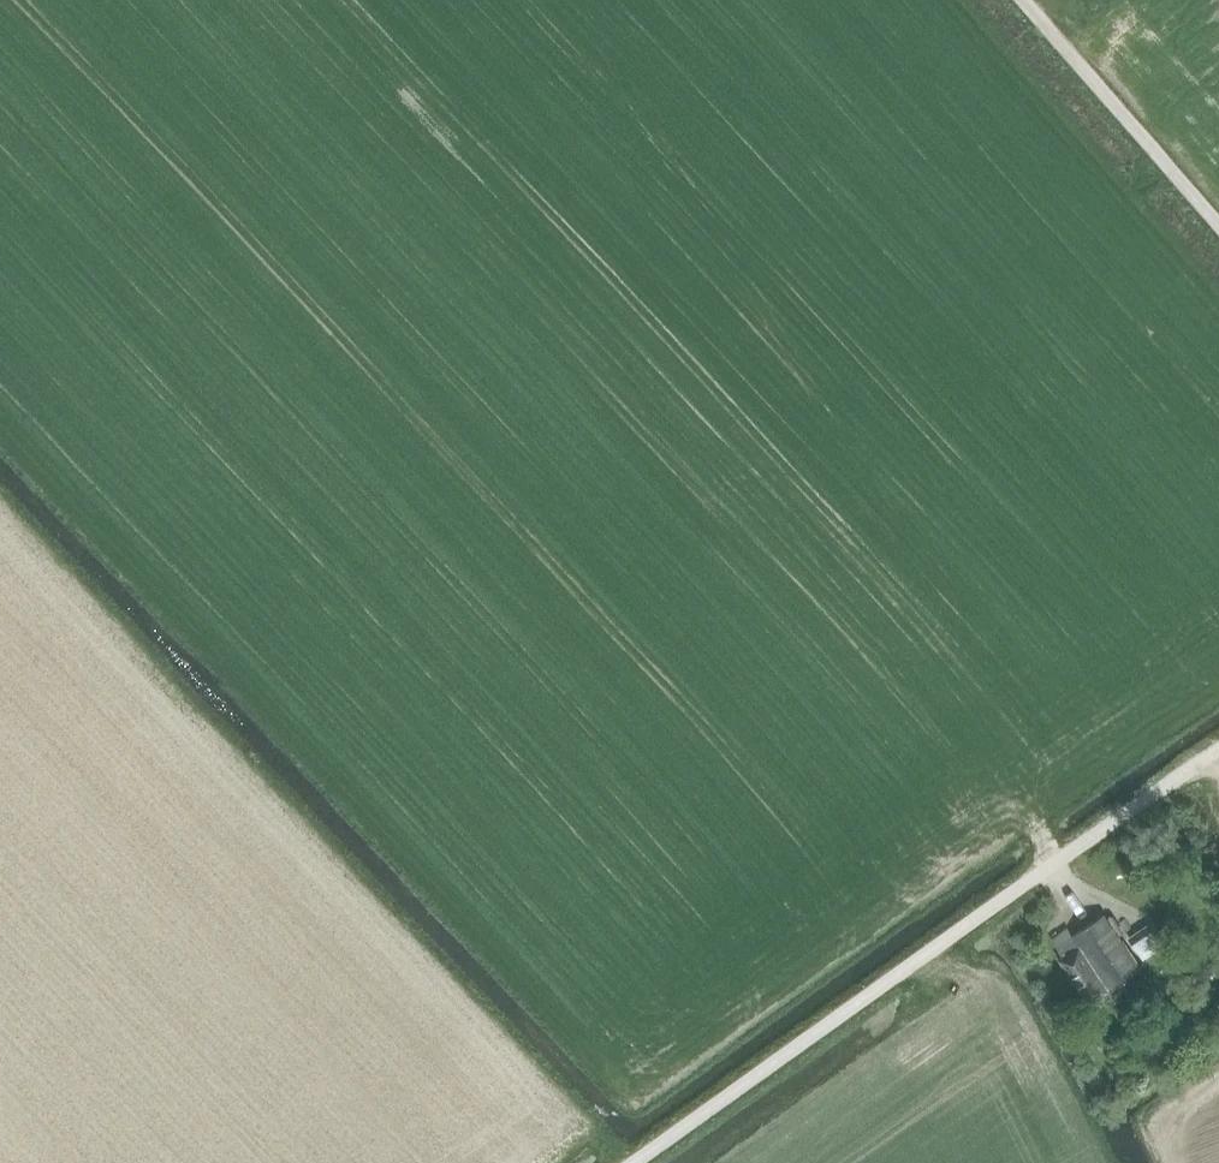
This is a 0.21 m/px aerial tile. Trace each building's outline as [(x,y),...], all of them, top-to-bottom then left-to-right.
[(1088,1002),(1163,952),(1144,924),(1121,939),(1105,915),(1074,935),(1069,927),(1054,938),(1064,953),(1058,957),(1088,1002)]
